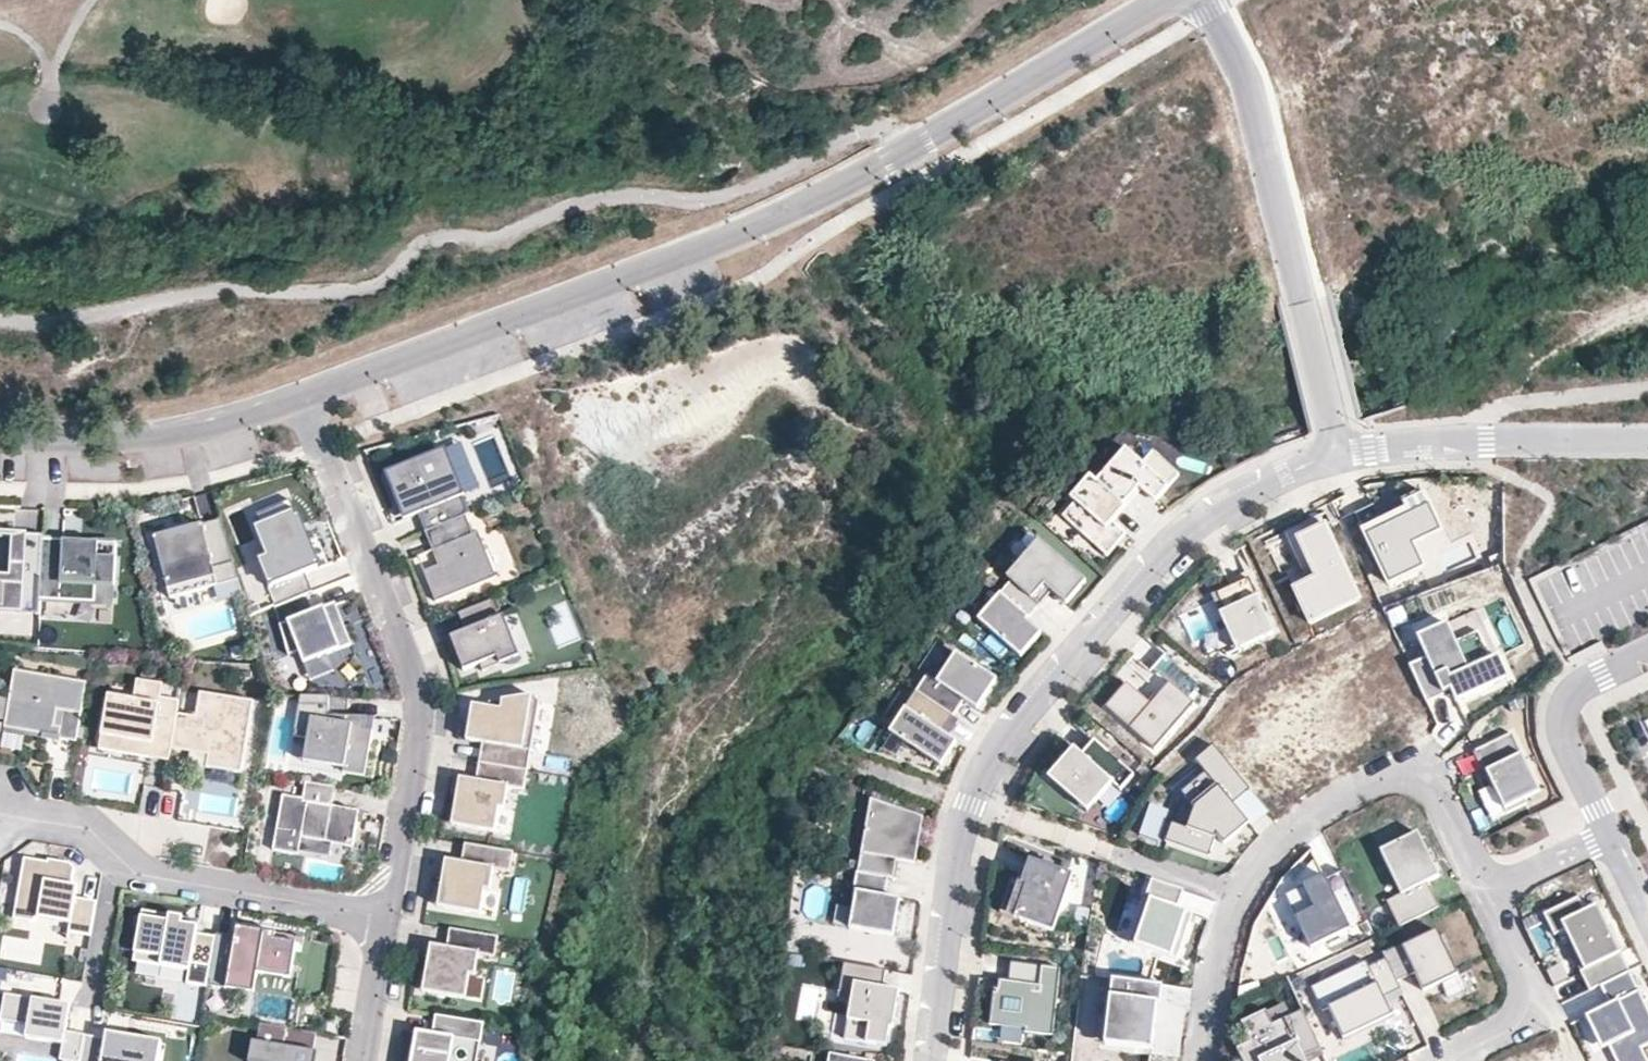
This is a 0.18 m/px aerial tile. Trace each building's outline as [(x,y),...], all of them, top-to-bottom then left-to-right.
[(1155,500),(1175,477),(1149,454),(1141,464),(1122,447),(1093,480),(1124,507),(1141,487),(1155,500)] [(416,510),(425,532),(465,516),(470,514),(444,448),(383,472),(401,516),(416,510)] [(1124,507),(1088,476),(1069,498),(1074,502),(1061,516),(1106,556),(1126,533),(1112,521),(1124,507)] [(1376,510),(1357,519),(1389,582),(1422,566),(1411,543),(1440,529),(1420,489),(1376,510)] [(1368,494),(1349,503),(1357,519),(1376,510),(1368,494)] [(275,606),(312,591),(305,574),(318,569),(291,501),(256,515),(272,554),(258,560),(269,587),(267,588),(275,606)] [(496,578),(478,532),(473,534),(465,516),(425,532),(432,550),(438,566),(423,572),(435,602),(496,578)] [(1317,581),(1298,544),(1331,528),(1326,518),(1289,536),(1309,578),(1286,589),(1305,629),(1312,625),(1295,591),(1317,581)] [(238,580),(220,519),(153,540),(170,600),(238,580)] [(43,534),(44,531),(0,528),(0,537),(7,537),(7,532),(43,534)] [(1326,530),(1361,602),(1366,599),(1331,528),(1326,530)] [(1326,530),(1298,544),(1317,581),(1295,591),(1312,625),(1361,602),(1326,530)] [(36,610),(36,613),(39,613),(40,599),(43,537),(43,534),(7,532),(7,537),(0,537),(0,608),(36,610)] [(114,586),(116,543),(79,541),(79,548),(64,547),(64,540),(64,539),(43,537),(40,599),(95,602),(96,585),(114,586)] [(1012,583),(1038,606),(1051,591),(1065,604),(1085,581),(1039,542),(1007,579),(1012,583)] [(417,556),(423,572),(438,566),(432,550),(417,556)] [(1272,632),(1247,578),(1209,596),(1211,601),(1201,606),(1225,655),(1272,632)] [(1026,620),(1038,606),(1012,583),(979,621),(1020,656),(1040,633),(1026,620)] [(96,585),(95,602),(113,603),(114,586),(96,585)] [(491,600),(458,613),(465,631),(450,637),(463,671),(480,664),(482,672),(500,664),(498,658),(516,650),(503,616),(498,618),(491,600)] [(65,615),(66,602),(42,601),(41,613),(65,615)] [(353,648),(335,602),(278,625),(290,654),(303,649),(310,665),(353,648)] [(1426,658),(1409,666),(1426,703),(1444,694),(1443,692),(1450,689),(1456,702),(1508,677),(1498,655),(1490,658),(1478,631),(1455,642),(1447,623),(1416,637),(1426,658)] [(996,679),(955,652),(936,682),(926,675),(915,692),(952,717),(962,700),(976,709),(996,679)] [(1127,682),(1105,707),(1154,750),(1194,704),(1176,687),(1187,674),(1165,654),(1150,672),(1132,656),(1125,664),(1148,684),(1158,673),(1169,683),(1151,704),(1127,682)] [(76,742),(86,685),(14,672),(3,730),(42,736),(41,741),(47,741),(47,737),(54,738),(53,743),(59,744),(60,739),(76,742)] [(106,705),(100,741),(148,749),(147,758),(169,762),(171,749),(177,715),(179,702),(161,699),(163,686),(137,681),(134,699),(132,709),(106,705)] [(942,732),(952,717),(915,692),(888,732),(940,766),(955,741),(948,736),(942,732)] [(1321,715),(1312,693),(1270,711),(1282,737),(1259,747),(1273,779),(1294,770),(1287,754),(1292,752),(1295,760),(1318,750),(1305,722),(1321,715)] [(241,773),(253,703),(200,694),(196,718),(177,715),(171,749),(188,751),(209,755),(207,768),(241,773)] [(108,695),(106,705),(132,709),(134,699),(108,695)] [(365,777),(372,732),(364,730),(366,718),(347,715),(350,698),(300,696),(293,736),(307,739),(318,740),(314,762),(344,767),(343,773),(365,777)] [(527,770),(539,703),(532,696),(489,703),(488,708),(476,706),(470,741),(482,744),(479,762),(527,770)] [(948,736),(958,720),(952,717),(942,732),(948,736)] [(372,732),(375,719),(366,718),(364,730),(372,732)] [(3,734),(41,741),(42,736),(3,730),(3,734)] [(1513,735),(1476,753),(1486,772),(1489,770),(1495,784),(1492,785),(1506,813),(1526,803),(1524,799),(1540,791),(1513,735)] [(314,762),(318,740),(307,739),(304,761),(314,762)] [(1124,793),(1137,778),(1093,740),(1081,754),(1075,749),(1050,779),(1091,815),(1116,786),(1124,793)] [(1233,805),(1250,790),(1214,747),(1195,762),(1205,773),(1181,793),(1194,809),(1187,829),(1172,823),(1165,842),(1208,857),(1216,834),(1225,845),(1249,824),(1233,805)] [(207,768),(209,755),(188,751),(186,764),(207,768)] [(1486,772),(1476,753),(1475,754),(1490,786),(1492,785),(1495,784),(1489,770),(1486,772)] [(504,809),(507,787),(524,790),(527,770),(479,762),(476,781),(465,779),(457,826),(494,832),(498,808),(504,809)] [(299,855),(299,854),(302,839),(330,844),(352,848),(359,811),(332,807),(336,788),(306,783),(303,799),(283,796),(273,850),(299,855)] [(913,863),(922,816),(869,799),(856,872),(887,877),(892,878),(895,859),(898,860),(913,863)] [(1417,833),(1381,851),(1401,894),(1387,901),(1399,926),(1438,908),(1426,883),(1439,877),(1417,833)] [(330,844),(302,839),(299,854),(327,859),(330,844)] [(510,873),(513,853),(465,844),(461,863),(451,861),(443,908),(480,914),(484,890),(490,891),(493,870),(510,873)] [(0,893),(0,906),(16,907),(19,860),(2,858),(0,893)] [(25,859),(24,865),(15,919),(33,923),(39,918),(72,924),(71,933),(92,936),(98,903),(77,899),(71,897),(72,888),(76,868),(71,864),(49,860),(49,863),(28,859),(25,859)] [(1011,879),(1000,913),(1053,932),(1073,874),(1034,860),(1027,884),(1011,879)] [(1367,921),(1343,870),(1325,878),(1324,876),(1286,895),(1312,948),(1367,921)] [(883,896),(887,877),(856,872),(853,891),(855,891),(848,928),(891,936),(898,899),(883,896)] [(77,899),(79,877),(72,888),(71,897),(77,899)] [(1182,889),(1152,880),(1130,946),(1176,961),(1192,914),(1175,909),(1182,889)] [(1628,971),(1596,905),(1584,911),(1577,897),(1543,914),(1553,935),(1564,930),(1583,969),(1579,971),(1589,990),(1599,985),(1628,971)] [(208,987),(216,938),(196,934),(198,927),(181,924),(183,918),(142,910),(133,961),(189,971),(186,984),(208,987)] [(181,924),(198,927),(199,921),(183,918),(181,924)] [(236,942),(216,938),(208,987),(256,995),(260,974),(292,979),(297,947),(276,944),(278,936),(238,930),(236,942)] [(475,977),(479,955),(495,958),(498,938),(450,930),(446,948),(436,946),(428,993),(466,1000),(470,975),(475,977)] [(1386,959),(1397,982),(1415,973),(1424,992),(1458,975),(1436,931),(1402,947),(1401,945),(1383,953),(1386,959)] [(1571,954),(1579,971),(1583,969),(1575,952),(1571,954)] [(1401,990),(1397,982),(1386,959),(1369,967),(1366,961),(1311,988),(1323,1012),(1329,1009),(1344,1039),(1393,1015),(1384,997),(1401,990)] [(1050,1036),(1058,967),(1011,961),(1008,980),(998,979),(996,990),(991,989),(987,1026),(1022,1030),(1022,1033),(1050,1036)] [(885,970),(842,963),(837,991),(851,994),(843,1039),(886,1046),(889,1027),(892,1028),(898,990),(882,988),(885,970)] [(1628,971),(1599,985),(1608,1005),(1584,1016),(1600,1049),(1607,1045),(1615,1060),(1647,1060),(1641,1048),(1632,1031),(1647,1023),(1647,1012),(1628,971)] [(1164,986),(1114,982),(1108,1042),(1155,1047),(1159,1005),(1162,1005),(1164,986)] [(829,1036),(843,1039),(851,994),(837,991),(829,1036)] [(3,994),(0,1013),(0,1021),(28,1026),(26,1039),(63,1046),(61,1060),(82,1060),(86,1038),(66,1033),(70,1006),(3,994)] [(1300,1004),(1270,1018),(1273,1025),(1303,1011),(1300,1004)] [(1237,1050),(1243,1060),(1306,1060),(1304,1056),(1321,1048),(1303,1011),(1273,1025),(1270,1018),(1266,1011),(1241,1023),(1251,1043),(1237,1050)] [(491,1025),(435,1015),(432,1034),(429,1033),(426,1052),(420,1050),(418,1060),(484,1060),(491,1025)] [(1632,1031),(1641,1048),(1647,1044),(1647,1023),(1632,1031)] [(260,1024),(254,1060),(311,1060),(313,1054),(316,1034),(260,1024)] [(426,1052),(429,1033),(422,1032),(420,1050),(426,1052)] [(86,1038),(82,1060),(164,1060),(168,1043),(109,1033),(107,1042),(86,1038)] [(1304,1056),(1306,1060),(1312,1060),(1324,1055),(1321,1048),(1304,1056)]
